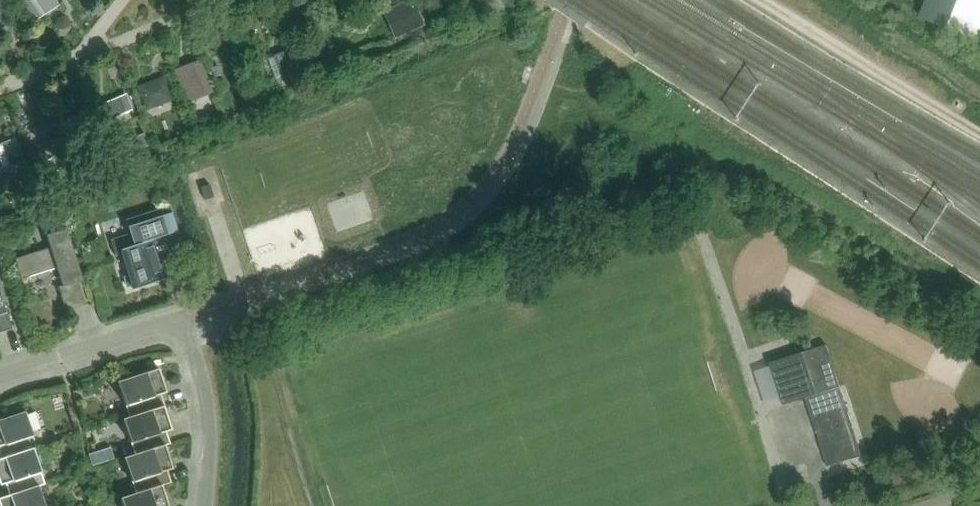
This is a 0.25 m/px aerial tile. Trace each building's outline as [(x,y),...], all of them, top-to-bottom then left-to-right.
[(11,22),(2,0),(0,0),(0,27),(11,22)] [(22,0),(34,20),(58,4),(56,0),(22,0)] [(393,6),(405,33),(412,30),(424,25),(413,0),(407,0),(393,6)] [(230,48),(217,54),(228,81),(241,75),(230,48)] [(274,56),(269,58),(280,86),(302,77),(290,49),(274,56)] [(198,60),(179,68),(192,100),(211,93),(198,60)] [(163,78),(140,88),(147,107),(171,98),(163,78)] [(126,94),(105,103),(111,118),(132,109),(126,94)] [(51,123),(38,128),(47,151),(61,146),(51,123)] [(145,135),(137,138),(142,149),(149,146),(145,135)] [(15,138),(2,143),(10,166),(24,161),(15,138)] [(11,176),(3,179),(7,188),(14,185),(11,176)] [(201,187),(205,200),(214,197),(210,185),(201,187)] [(137,216),(139,223),(128,226),(130,233),(110,240),(115,255),(122,253),(133,289),(165,279),(154,242),(166,238),(165,235),(178,231),(172,212),(159,216),(157,210),(137,216)] [(83,280),(66,228),(46,235),(50,247),(15,259),(21,279),(56,268),(62,285),(58,287),(66,311),(85,305),(78,282),(83,280)] [(0,291),(0,333),(12,329),(0,291)] [(806,398),(828,466),(863,455),(828,344),(771,362),(784,404),(806,398)] [(117,381),(129,417),(123,419),(165,406),(161,394),(166,392),(159,368),(117,381)] [(17,408),(15,402),(6,405),(8,411),(17,408)] [(172,429),(164,407),(165,406),(123,419),(134,454),(124,458),(170,443),(166,431),(172,429)] [(1,458),(0,458),(0,459),(37,447),(25,411),(0,419),(0,455),(1,458)] [(173,468),(165,445),(170,444),(170,443),(124,458),(135,493),(121,498),(171,482),(167,470),(173,468)] [(34,449),(37,448),(37,447),(0,459),(0,485),(5,483),(9,495),(0,498),(45,484),(34,449)] [(123,505),(169,505),(162,486),(171,483),(171,482),(121,498),(123,505)] [(39,486),(45,484),(0,498),(0,505),(45,505),(39,486)]
